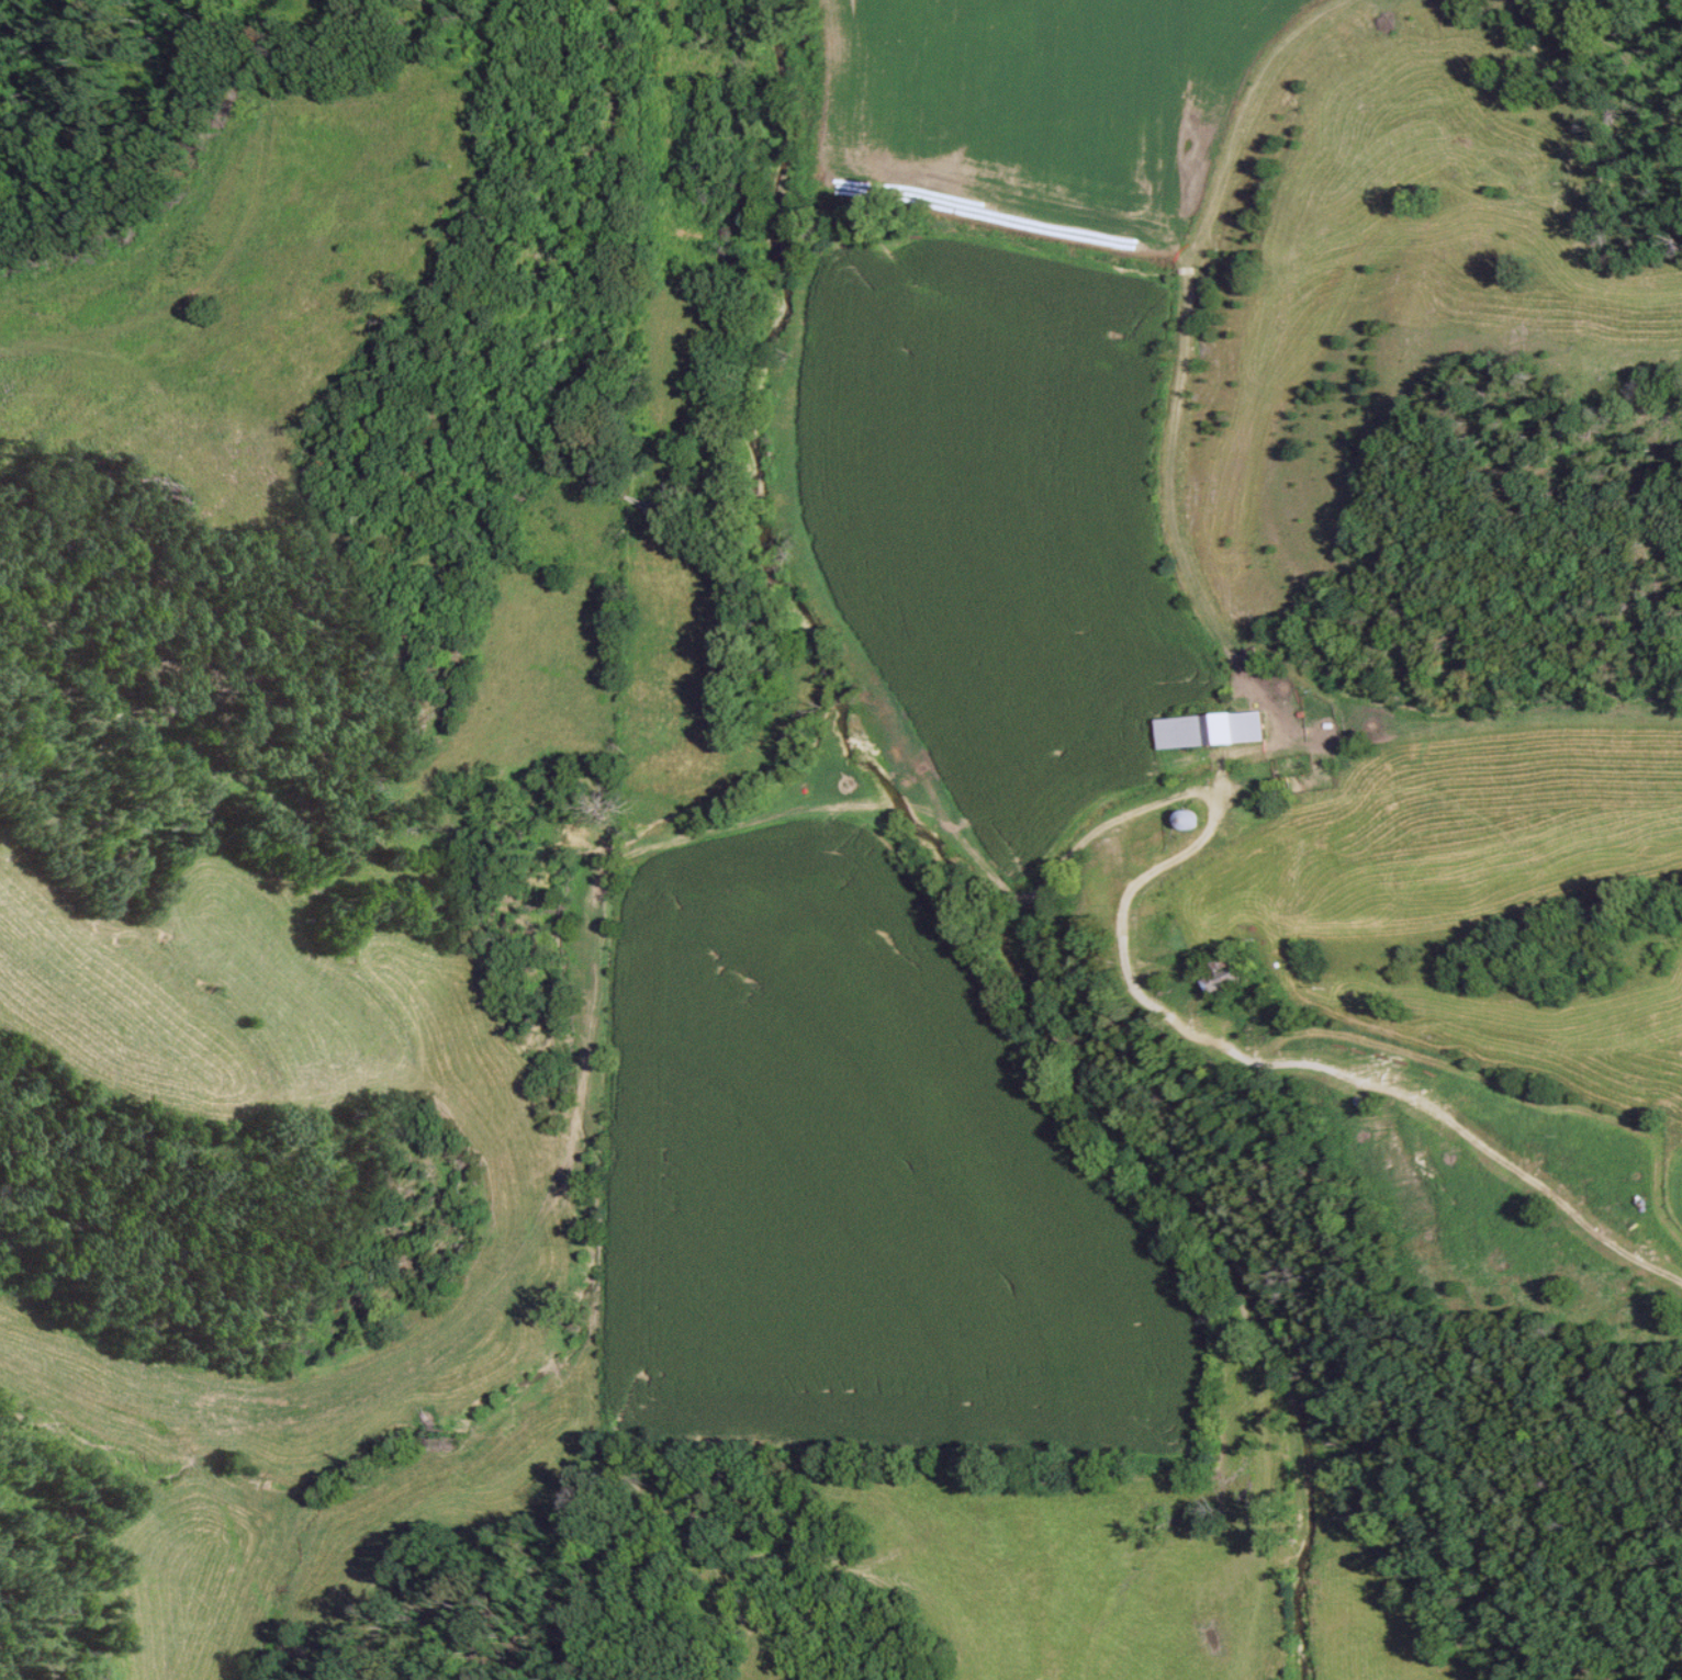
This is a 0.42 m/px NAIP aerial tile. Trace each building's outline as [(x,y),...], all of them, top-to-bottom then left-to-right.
[(1160,750),(1266,742),(1264,712),(1158,719),(1160,750)] [(1193,828),(1192,811),(1178,812),(1180,829),(1193,828)] [(1210,967),(1214,976),(1205,980),(1213,996),(1247,980),(1236,955),(1210,967)]
